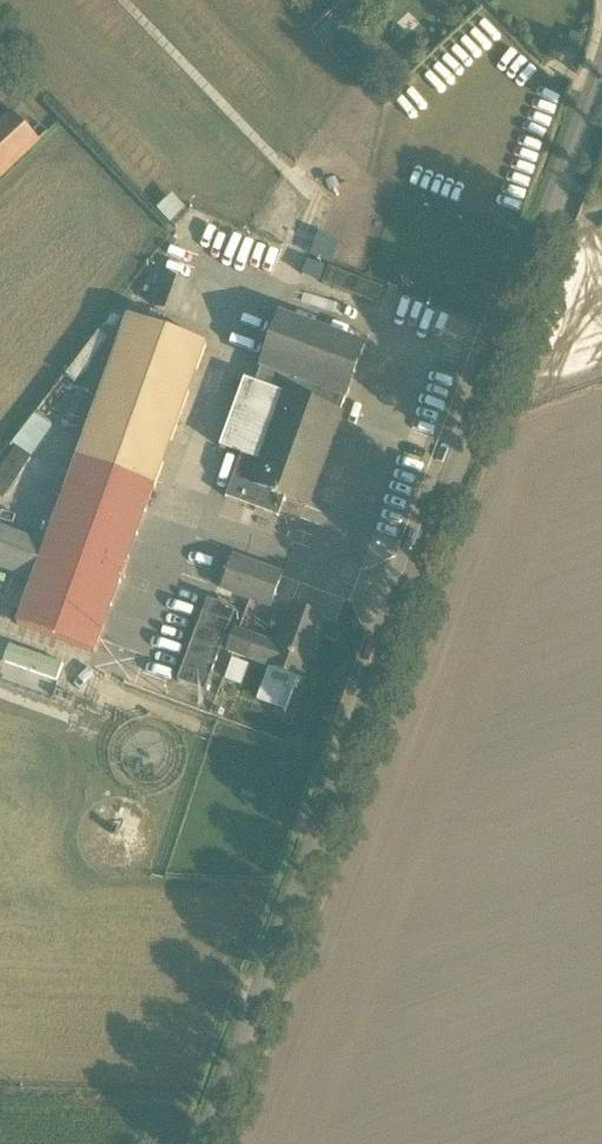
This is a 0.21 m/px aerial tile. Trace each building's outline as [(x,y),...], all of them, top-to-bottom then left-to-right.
[(330,19),(319,30),(325,35),(336,24),(330,19)] [(40,141),(12,111),(0,122),(0,178),(40,141)] [(329,269),(323,284),(377,306),(383,290),(329,269)] [(164,274),(152,308),(177,317),(188,283),(164,274)] [(365,348),(280,317),(256,384),(245,380),(220,446),(242,455),(226,498),(280,518),(287,499),(307,507),(365,348)] [(33,583),(18,626),(96,654),(207,346),(129,318),(47,544),(0,527),(0,571),(33,583)] [(33,458),(53,429),(34,416),(14,445),(17,447),(33,458)] [(284,576),(235,557),(223,588),(271,608),(284,576)] [(208,603),(178,683),(205,693),(235,613),(208,603)] [(229,653),(271,668),(264,686),(290,696),(289,700),(290,701),(299,678),(302,680),(324,619),(292,607),(277,648),(236,633),(229,653)] [(5,663),(56,682),(62,665),(10,646),(5,663)]
